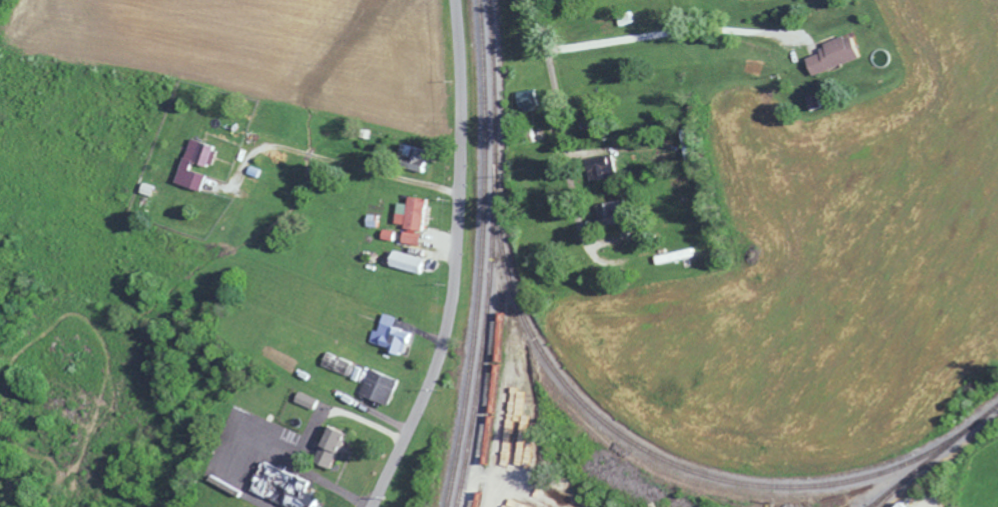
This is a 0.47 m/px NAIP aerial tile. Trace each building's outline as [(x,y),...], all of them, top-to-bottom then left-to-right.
[(857,34),(809,54),(818,76),(866,56),(857,34)] [(543,104),(539,87),(518,92),(522,109),(543,104)] [(181,183),(207,190),(212,173),(196,169),(198,160),(219,166),(224,146),(193,138),(181,183)] [(402,155),(426,159),(428,147),(404,143),(402,155)] [(407,243),(426,245),(427,232),(429,232),(432,198),(413,196),(413,203),(401,202),(399,225),(409,226),(407,243)] [(615,222),(632,221),(631,204),(614,205),(615,222)] [(708,255),(706,246),(659,253),(661,263),(708,255)] [(396,268),(428,273),(431,256),(399,251),(396,268)] [(372,343),(411,352),(415,336),(406,334),(408,327),(399,326),(401,316),(387,313),(383,330),(375,329),(372,343)] [(395,402),(401,375),(371,369),(365,396),(395,402)] [(322,400),(302,390),(297,400),(317,410),(322,400)] [(338,469),(354,432),(334,423),(319,460),(338,469)] [(295,506),(326,506),(330,498),(312,491),(316,480),(266,460),(254,491),(295,506)]
